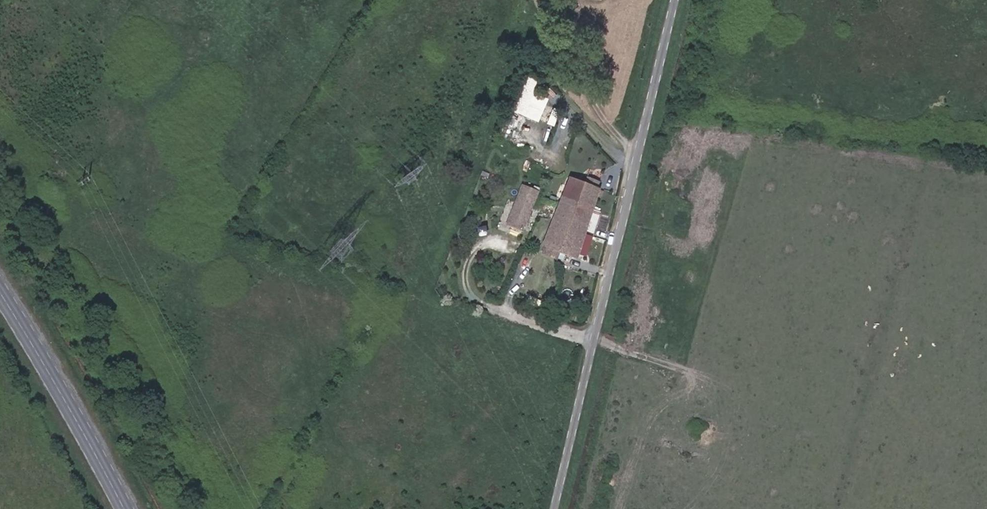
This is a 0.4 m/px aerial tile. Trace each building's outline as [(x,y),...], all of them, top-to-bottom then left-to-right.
[(478,216),(505,227),(524,184),(496,173),(478,216)] [(577,253),(599,190),(571,179),(546,240),(577,253)]
